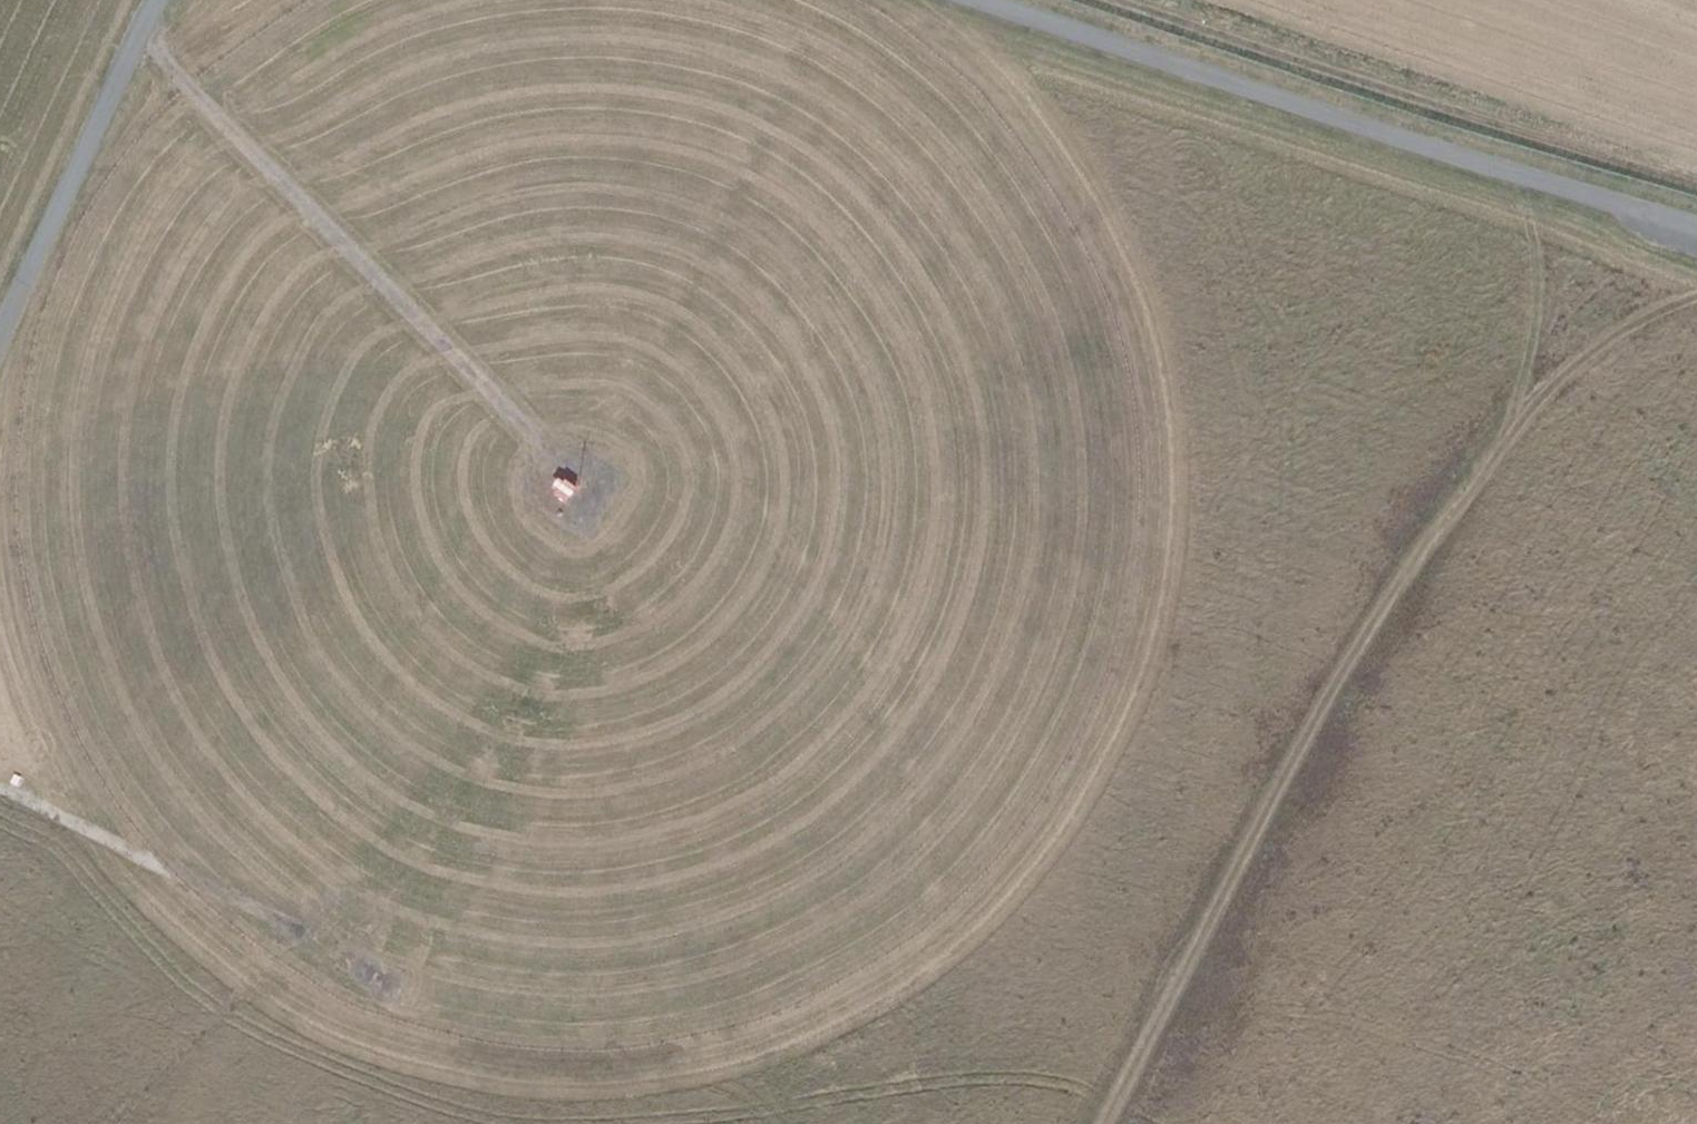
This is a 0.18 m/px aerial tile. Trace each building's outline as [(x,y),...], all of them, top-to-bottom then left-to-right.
[(570,498),(577,488),(560,476),(553,487),(570,498)]
